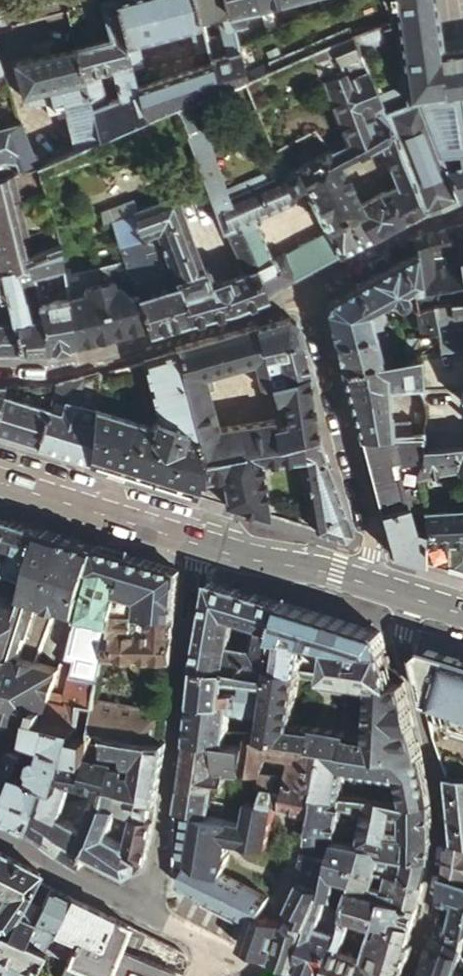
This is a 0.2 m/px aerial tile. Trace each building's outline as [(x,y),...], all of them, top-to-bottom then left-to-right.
[(129,58),(113,0),(100,0),(110,37),(75,46),(98,136),(146,116),(137,85),(132,67),(131,64),(129,58)] [(194,0),(113,0),(129,58),(141,54),(137,38),(190,24),(197,50),(207,47),(199,19),(194,0)] [(199,19),(214,15),(217,28),(221,33),(226,50),(209,55),(211,61),(218,87),(245,76),(226,0),(194,0),(199,19)] [(257,0),(226,0),(245,76),(263,69),(254,34),(265,29),(262,20),(259,21),(247,24),(245,19),(248,19),(245,9),(256,7),(258,6),(257,0)] [(440,50),(433,0),(386,0),(386,2),(393,3),(405,94),(406,100),(462,90),(462,46),(440,50)] [(265,29),(271,27),(267,15),(265,10),(260,12),(262,20),(265,29)] [(267,15),(271,27),(283,22),(277,11),(267,15)] [(361,27),(388,20),(389,19),(390,18),(389,16),(388,12),(359,19),(361,27)] [(350,33),(349,33),(356,50),(383,41),(377,23),(350,33)] [(339,253),(423,210),(375,94),(356,50),(349,33),(328,42),(337,62),(316,70),(347,140),(343,142),(340,142),(337,142),(333,146),(332,148),(339,162),(377,142),(394,183),(360,201),(364,210),(327,229),(339,253)] [(98,136),(75,46),(15,60),(22,91),(45,85),(47,94),(47,95),(47,96),(48,97),(49,99),(51,99),(52,100),(55,100),(61,98),(63,106),(73,147),(74,147),(98,136)] [(129,58),(131,64),(143,61),(141,54),(129,58)] [(137,85),(146,116),(218,87),(211,61),(137,85)] [(406,100),(405,94),(393,88),(375,94),(423,210),(462,198),(462,90),(406,100)] [(47,96),(47,95),(42,96),(45,110),(63,106),(61,98),(55,100),(52,100),(51,99),(49,99),(48,97),(47,96)] [(7,158),(15,159),(17,169),(35,163),(39,158),(40,156),(39,153),(37,151),(35,150),(31,150),(21,117),(0,123),(0,160),(7,158)] [(212,199),(224,227),(238,220),(224,184),(202,125),(184,130),(210,199),(212,199)] [(267,174),(261,170),(224,184),(238,220),(224,227),(237,256),(248,252),(266,294),(339,253),(327,229),(364,210),(360,201),(339,162),(332,148),(269,180),(267,174)] [(7,172),(17,169),(15,159),(7,158),(0,160),(0,174),(7,172)] [(0,174),(0,270),(6,294),(39,286),(35,274),(26,252),(61,243),(55,220),(21,230),(7,172),(0,174)] [(248,252),(237,256),(243,271),(214,279),(209,265),(206,266),(183,203),(187,201),(182,189),(114,214),(120,239),(120,241),(157,228),(176,277),(138,289),(149,326),(227,308),(266,294),(248,252)] [(462,278),(459,256),(462,255),(462,225),(462,222),(414,236),(417,252),(424,285),(430,284),(444,282),(462,278)] [(157,228),(120,241),(138,289),(176,277),(157,228)] [(424,285),(417,252),(354,285),(363,314),(379,306),(392,299),(397,304),(401,305),(405,304),(407,303),(409,300),(409,295),(407,290),(413,288),(424,285)] [(43,301),(70,297),(66,268),(65,266),(35,274),(39,286),(43,301)] [(462,278),(444,282),(447,305),(450,304),(462,302),(462,278)] [(101,284),(112,334),(149,326),(138,289),(130,291),(115,281),(101,284)] [(112,334),(101,284),(88,287),(83,294),(70,297),(76,342),(111,334),(112,334)] [(430,284),(424,285),(413,288),(416,310),(434,307),(430,284)] [(363,314),(354,285),(328,299),(323,308),(325,316),(333,344),(368,326),(371,334),(376,333),(373,321),(381,319),(379,306),(363,314)] [(12,320),(18,349),(50,349),(41,314),(32,315),(28,299),(14,301),(12,295),(6,296),(9,308),(10,312),(12,320)] [(6,296),(0,296),(0,308),(9,308),(6,296)] [(76,342),(70,297),(43,301),(38,302),(41,314),(50,349),(76,342)] [(450,304),(451,313),(452,316),(462,315),(462,302),(450,304)] [(419,333),(438,332),(436,315),(434,307),(416,310),(415,310),(419,333)] [(438,332),(439,350),(457,347),(452,316),(451,313),(436,315),(438,332)] [(287,317),(256,326),(261,346),(301,338),(296,321),(287,317)] [(18,349),(12,320),(0,320),(0,349),(18,349)] [(269,374),(261,346),(256,326),(255,324),(174,345),(175,348),(204,456),(316,435),(314,419),(311,390),(309,372),(309,371),(282,378),(270,380),(269,374)] [(339,367),(383,358),(407,354),(415,334),(413,327),(376,333),(371,334),(368,326),(333,344),(335,352),(339,367)] [(282,378),(309,371),(306,358),(301,338),(261,346),(269,374),(281,371),(282,378)] [(175,348),(99,370),(96,399),(94,407),(88,458),(147,477),(200,493),(204,456),(175,348)] [(383,358),(339,367),(355,424),(358,435),(391,433),(386,386),(394,386),(394,388),(410,387),(410,385),(420,384),(417,353),(407,354),(383,358)] [(49,404),(36,442),(66,451),(88,458),(94,407),(85,404),(85,401),(81,400),(82,394),(96,399),(99,370),(56,382),(52,395),(58,396),(55,406),(49,404)] [(5,382),(0,397),(0,430),(15,435),(36,442),(49,404),(52,395),(56,382),(5,382)] [(379,512),(421,501),(415,476),(421,445),(421,432),(391,434),(391,433),(358,435),(379,512)] [(303,458),(314,529),(344,539),(350,530),(330,476),(316,435),(204,456),(200,493),(269,515),(261,464),(303,458)] [(421,445),(415,476),(462,467),(462,442),(421,445)] [(421,501),(379,512),(382,523),(389,552),(407,557),(422,562),(422,543),(423,508),(421,501)] [(423,508),(422,543),(462,542),(462,507),(423,508)] [(0,514),(0,540),(5,542),(0,559),(0,565),(27,573),(34,549),(36,549),(43,527),(8,517),(0,514)] [(9,747),(8,751),(26,756),(31,735),(35,713),(78,723),(81,702),(94,704),(95,702),(100,679),(77,671),(79,656),(72,654),(63,650),(86,562),(80,560),(87,541),(43,527),(36,549),(34,549),(27,573),(0,565),(0,744),(9,747)] [(422,562),(462,574),(462,575),(462,542),(422,543),(422,562)] [(81,618),(72,654),(79,656),(77,671),(100,679),(104,659),(107,642),(113,644),(116,633),(112,631),(115,611),(136,612),(150,612),(175,613),(179,569),(138,557),(97,544),(78,617),(81,618)] [(197,662),(243,669),(268,672),(269,663),(274,632),(282,602),(245,590),(207,578),(197,662)] [(313,612),(282,602),(274,632),(305,638),(330,643),(350,647),(383,644),(379,632),(328,616),(313,612)] [(107,642),(104,659),(171,661),(175,613),(150,612),(148,632),(134,629),(136,612),(115,611),(112,631),(116,633),(113,644),(107,642)] [(305,638),(274,632),(269,663),(300,669),(305,638)] [(387,661),(383,644),(350,647),(330,643),(325,673),(370,681),(393,681),(387,661)] [(431,716),(462,726),(462,657),(424,645),(417,653),(431,716)] [(243,669),(197,662),(191,697),(237,699),(238,691),(226,689),(228,676),(241,678),(243,669)] [(269,663),(268,672),(265,694),(262,715),(259,734),(323,744),(359,750),(361,734),(350,732),(351,728),(313,721),(313,725),(292,721),(300,669),(269,663)] [(265,694),(268,672),(243,669),(241,678),(243,678),(251,679),(249,692),(265,694)] [(325,673),(300,669),(292,721),(313,725),(313,721),(351,728),(350,732),(361,734),(359,750),(368,751),(370,681),(325,673)] [(368,751),(421,756),(409,705),(403,681),(393,681),(370,681),(368,751)] [(262,715),(265,694),(249,692),(241,691),(238,691),(237,699),(191,697),(188,725),(226,729),(229,710),(251,713),(262,715)] [(91,725),(94,704),(81,702),(78,723),(91,725)] [(95,702),(94,704),(91,725),(89,731),(160,740),(164,711),(95,702)] [(24,764),(9,809),(23,816),(37,823),(41,811),(50,783),(59,786),(61,782),(63,772),(68,756),(75,732),(78,723),(35,713),(31,735),(51,743),(46,757),(43,755),(39,757),(37,764),(40,769),(24,764)] [(431,716),(436,734),(449,774),(462,774),(462,726),(431,716)] [(78,723),(75,732),(89,735),(89,731),(91,725),(78,723)] [(226,729),(188,725),(187,738),(227,737),(229,730),(226,729)] [(164,741),(160,740),(89,731),(89,735),(86,755),(112,760),(111,781),(115,782),(114,789),(131,792),(129,804),(137,806),(138,798),(156,801),(164,741)] [(86,755),(89,735),(75,732),(68,756),(86,759),(86,755)] [(323,744),(259,734),(248,732),(246,742),(242,767),(263,770),(267,749),(295,755),(291,777),(317,785),(323,744)] [(242,767),(246,742),(227,737),(187,738),(180,786),(210,790),(211,779),(226,781),(227,772),(241,773),(242,767)] [(359,750),(323,744),(317,785),(316,791),(343,795),(347,771),(399,778),(404,802),(409,803),(431,803),(426,781),(421,756),(368,751),(359,750)] [(5,817),(9,809),(24,764),(26,756),(8,751),(0,753),(0,816),(5,817)] [(86,755),(86,759),(83,775),(111,781),(112,760),(86,755)] [(261,796),(276,799),(276,798),(287,803),(286,803),(313,810),(316,791),(317,785),(291,777),(278,772),(269,771),(261,796)] [(347,771),(343,795),(360,797),(382,797),(404,802),(399,778),(347,771)] [(83,775),(63,772),(61,782),(69,783),(95,788),(90,812),(102,815),(106,804),(111,781),(83,775)] [(456,837),(462,838),(462,774),(449,774),(450,785),(456,837)] [(137,806),(129,804),(131,792),(114,789),(115,782),(111,781),(106,804),(102,815),(91,850),(99,853),(124,865),(132,869),(140,866),(141,858),(142,856),(130,851),(131,846),(124,843),(132,814),(135,815),(137,806)] [(41,811),(37,823),(33,830),(47,841),(57,849),(74,815),(61,808),(69,783),(61,782),(59,786),(50,783),(41,811)] [(210,790),(180,786),(176,809),(206,813),(207,804),(207,803),(209,795),(210,790)] [(313,810),(309,837),(313,838),(316,837),(319,835),(320,832),(321,828),(334,830),(338,806),(365,809),(362,844),(365,844),(387,849),(392,825),(401,827),(408,837),(407,848),(431,852),(433,838),(431,803),(409,803),(404,802),(382,797),(360,797),(343,795),(316,791),(313,810)] [(261,796),(260,802),(263,802),(264,806),(274,809),(276,799),(261,796)] [(157,808),(156,801),(138,798),(137,806),(135,815),(132,814),(124,843),(131,846),(130,851),(142,856),(141,858),(145,859),(157,808)] [(244,822),(240,840),(267,846),(274,809),(264,806),(263,802),(260,802),(247,800),(246,806),(244,822)] [(91,850),(102,815),(90,812),(84,813),(78,809),(74,815),(57,849),(72,857),(83,865),(91,850)] [(206,813),(176,809),(176,841),(178,841),(225,853),(229,838),(240,840),(244,822),(227,818),(227,817),(213,813),(209,813),(208,813),(206,813)] [(406,854),(407,848),(408,837),(401,827),(392,825),(387,849),(365,844),(360,862),(424,882),(427,869),(430,857),(406,854)] [(456,837),(451,837),(449,863),(448,871),(462,876),(462,838),(456,837)] [(362,844),(333,838),(330,855),(324,881),(295,966),(315,973),(322,975),(323,975),(341,922),(345,909),(325,902),(331,885),(333,885),(335,876),(355,880),(360,862),(365,844),(362,844)] [(178,841),(176,841),(174,866),(183,870),(177,882),(199,893),(206,896),(204,901),(225,911),(244,920),(248,922),(240,947),(265,954),(272,956),(284,921),(260,912),(268,897),(221,873),(228,853),(225,853),(178,841)] [(431,852),(407,848),(406,854),(430,857),(431,852)] [(284,921),(272,956),(292,964),(295,966),(324,881),(330,855),(304,851),(294,888),(296,889),(289,907),(300,911),(295,924),(284,921)] [(5,930),(17,913),(36,878),(39,871),(0,852),(0,893),(0,927),(5,930)] [(424,882),(360,862),(355,880),(353,887),(383,896),(417,907),(421,891),(424,882)] [(462,927),(462,876),(448,871),(445,887),(443,895),(455,899),(451,916),(450,924),(462,927)] [(44,947),(26,940),(51,886),(43,882),(36,878),(17,913),(5,930),(0,927),(0,975),(31,975),(44,947)] [(51,930),(69,894),(60,890),(51,886),(26,940),(44,947),(51,930)] [(347,909),(345,909),(341,922),(348,925),(350,917),(375,926),(383,896),(353,887),(347,909)] [(98,944),(110,915),(91,905),(69,894),(51,930),(71,938),(73,935),(78,936),(98,944)] [(415,916),(417,907),(383,896),(375,926),(373,931),(377,932),(380,922),(393,926),(394,920),(412,925),(415,916)] [(438,920),(445,922),(450,924),(451,916),(439,913),(438,920)] [(359,975),(401,975),(412,945),(407,943),(412,925),(394,920),(393,926),(380,922),(377,932),(373,931),(364,959),(359,975)] [(323,975),(359,975),(364,959),(341,950),(348,925),(341,922),(323,975)] [(462,942),(462,927),(450,924),(445,922),(443,926),(441,935),(451,938),(462,942)] [(144,931),(131,925),(122,945),(138,951),(146,932),(144,931)] [(451,938),(441,935),(434,933),(429,948),(425,961),(441,967),(451,938)] [(459,967),(462,953),(462,942),(451,938),(441,967),(438,975),(456,975),(459,967)] [(441,967),(425,961),(419,975),(438,975),(441,967)]
